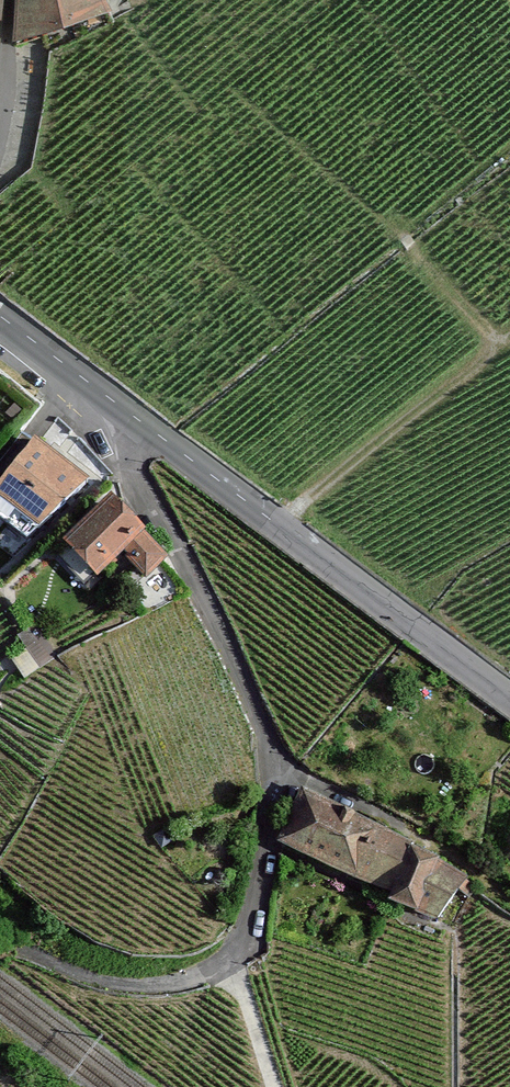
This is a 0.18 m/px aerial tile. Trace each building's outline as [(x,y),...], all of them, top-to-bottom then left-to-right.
[(19,41),(110,18),(103,0),(18,0),(19,41)] [(36,446),(0,489),(0,506),(33,535),(84,485),(36,446)] [(105,501),(59,542),(90,576),(119,551),(142,578),(160,562),(105,501)] [(185,592),(160,562),(142,578),(131,587),(145,611),(185,592)] [(54,657),(36,628),(22,636),(40,665),(54,657)] [(410,846),(301,789),(278,839),(360,884),(393,895),(390,901),(443,924),(461,894),(468,899),(478,891),(462,876),(410,846)]
